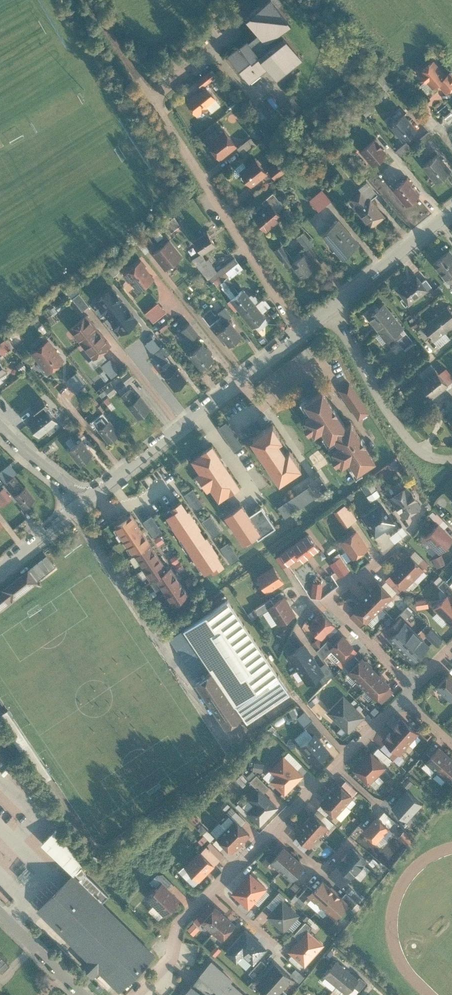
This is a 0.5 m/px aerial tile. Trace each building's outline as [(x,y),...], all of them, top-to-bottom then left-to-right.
[(250,84),(269,68),(278,79),(309,55),(288,29),(297,22),(283,4),(286,3),(284,0),(255,0),(258,4),(245,14),(261,33),(251,41),(249,40),(228,56),(250,84)] [(432,60),(417,73),(431,89),(446,75),(432,60)] [(202,87),(214,77),(209,71),(197,81),(202,87)] [(196,115),(215,98),(205,87),(186,104),(196,115)] [(417,130),(404,115),(390,126),(404,142),(417,130)] [(429,130),(420,137),(423,141),(432,134),(429,130)] [(219,160),(236,146),(224,131),(206,144),(219,160)] [(242,154),(253,146),(248,139),(238,148),(242,154)] [(388,155),(374,140),(361,151),(374,167),(388,155)] [(400,156),(411,147),(406,141),(395,150),(400,156)] [(451,171),(438,155),(425,166),(439,182),(451,171)] [(251,185),(266,172),(254,159),(240,172),(251,185)] [(275,179),(289,168),(283,161),(269,171),(275,179)] [(391,191),(383,180),(378,184),(386,195),(391,191)] [(419,197),(406,180),(393,191),(407,207),(419,197)] [(331,200),(322,190),(310,200),(319,211),(331,200)] [(385,217),(371,199),(356,211),(370,229),(385,217)] [(266,231),(281,217),(269,204),(254,217),(266,231)] [(176,216),(167,219),(171,229),(180,225),(176,216)] [(360,245),(339,220),(323,233),(344,259),(360,245)] [(207,231),(193,240),(201,252),(201,253),(202,252),(215,244),(207,231)] [(182,254),(169,238),(153,251),(166,267),(182,254)] [(149,248),(142,241),(138,244),(145,252),(149,248)] [(445,277),(451,271),(451,252),(447,247),(431,260),(445,277)] [(314,269),(304,254),(291,264),(300,278),(314,269)] [(153,276),(140,259),(124,271),(137,288),(153,276)] [(397,288),(408,303),(427,288),(420,280),(415,274),(397,288)] [(420,280),(427,288),(432,285),(425,277),(420,280)] [(111,287),(96,299),(100,304),(99,305),(105,312),(105,311),(112,320),(117,327),(118,327),(122,332),(137,319),(133,315),(134,314),(128,307),(128,308),(121,299),(121,298),(116,291),(115,292),(111,287)] [(231,300),(229,302),(235,309),(237,307),(241,312),(254,302),(243,288),(230,298),(231,300)] [(88,303),(79,291),(72,297),(81,309),(88,303)] [(153,319),(165,310),(158,300),(146,310),(153,319)] [(254,302),(241,312),(253,326),(265,317),(254,302)] [(383,302),(367,314),(380,330),(395,318),(383,302)] [(433,338),(451,322),(451,311),(447,305),(422,325),(430,334),(433,338)] [(70,328),(81,342),(100,328),(88,314),(70,328)] [(395,318),(380,330),(387,339),(403,327),(395,318)] [(229,345),(241,336),(230,321),(217,330),(229,345)] [(198,333),(189,322),(179,329),(189,341),(198,333)] [(425,338),(430,334),(422,325),(417,329),(425,338)] [(100,328),(81,342),(92,357),(111,342),(100,328)] [(405,331),(396,339),(404,348),(413,341),(405,331)] [(0,341),(0,351),(1,353),(13,345),(7,337),(0,341)] [(63,357),(48,338),(31,351),(47,370),(63,357)] [(316,339),(257,385),(264,393),(322,348),(316,339)] [(203,341),(189,352),(201,366),(214,356),(203,341)] [(161,347),(153,352),(162,363),(169,357),(161,347)] [(101,362),(108,374),(117,368),(111,357),(101,362)] [(186,378),(171,361),(160,370),(175,388),(186,378)] [(447,382),(434,367),(419,380),(432,394),(447,382)] [(121,374),(126,382),(135,376),(129,368),(121,374)] [(76,391),(86,382),(76,370),(66,378),(76,391)] [(369,410),(350,382),(340,388),(359,417),(369,410)] [(444,390),(451,400),(451,383),(444,390)] [(338,437),(357,424),(353,418),(348,421),(325,386),(310,396),(308,394),(301,398),(307,408),(310,406),(314,411),(307,415),(310,419),(307,421),(311,428),(315,426),(317,429),(323,425),(326,429),(324,431),(331,441),(338,437)] [(149,408),(131,387),(120,397),(138,417),(149,408)] [(57,420),(46,406),(28,421),(39,434),(57,420)] [(119,430),(103,410),(91,419),(108,439),(119,430)] [(219,427),(235,451),(244,445),(227,421),(219,427)] [(253,436),(281,478),(300,465),(272,423),(253,436)] [(379,456),(357,424),(338,437),(341,442),(335,446),(338,450),(334,452),(339,459),(342,457),(346,462),(352,458),(354,461),(351,463),(358,473),(365,469),(363,467),(379,456)] [(92,451),(81,438),(68,448),(80,462),(92,451)] [(193,457),(220,499),(240,486),(212,444),(193,457)] [(309,484),(277,503),(283,514),(329,488),(319,471),(306,478),(309,484)] [(34,499),(15,475),(6,482),(24,507),(34,499)] [(367,493),(377,487),(371,477),(361,483),(367,493)] [(0,488),(0,502),(1,504),(13,497),(5,485),(0,488)] [(391,495),(390,495),(404,515),(420,505),(415,498),(416,498),(412,491),(411,491),(406,485),(391,495)] [(195,509),(204,504),(194,486),(185,491),(195,509)] [(167,512),(186,542),(205,529),(186,500),(185,500),(184,497),(172,505),(174,508),(167,512)] [(226,515),(243,541),(261,529),(243,503),(226,515)] [(357,517),(347,503),(335,511),(345,525),(357,517)] [(381,503),(363,515),(375,534),(393,521),(381,503)] [(433,515),(445,526),(448,521),(437,511),(433,515)] [(131,512),(115,523),(133,550),(136,548),(150,539),(131,512)] [(213,535),(222,529),(211,512),(202,518),(213,535)] [(143,518),(154,536),(163,530),(151,513),(143,518)] [(425,536),(440,550),(451,538),(438,523),(425,536)] [(395,541),(408,531),(402,524),(389,534),(395,541)] [(206,571),(212,567),(213,569),(226,561),(225,559),(205,529),(186,542),(206,571)] [(357,531),(342,541),(353,556),(368,546),(357,531)] [(309,532),(293,543),(301,554),(304,558),(319,547),(309,532)] [(229,539),(220,544),(230,562),(239,556),(229,539)] [(154,543),(138,554),(157,581),(160,579),(173,570),(154,543)] [(301,554),(293,543),(281,552),(290,563),(301,554)] [(400,563),(415,578),(425,568),(410,553),(400,563)] [(56,568),(45,555),(0,591),(0,612),(56,568)] [(340,556),(332,562),(340,574),(348,568),(340,556)] [(415,578),(400,563),(390,573),(405,588),(415,578)] [(273,566),(258,575),(267,591),(272,589),(283,581),(273,566)] [(176,568),(173,570),(160,579),(176,604),(192,592),(176,568)] [(451,595),(451,585),(445,578),(440,584),(449,593),(451,595)] [(323,581),(313,580),(311,595),(322,596),(323,581)] [(378,581),(369,591),(383,605),(393,595),(378,581)] [(268,606),(278,600),(272,589),(267,591),(261,595),(265,600),(258,605),(262,610),(268,606)] [(369,591),(361,599),(376,613),(383,605),(369,591)] [(435,607),(451,624),(451,623),(451,595),(449,593),(435,607)] [(278,600),(268,606),(279,623),(296,612),(285,595),(278,600)] [(428,596),(416,597),(417,606),(429,605),(428,596)] [(407,603),(400,597),(394,604),(401,610),(407,603)] [(361,599),(353,606),(368,621),(376,613),(361,599)] [(293,692),(232,600),(190,628),(218,670),(200,682),(225,721),(245,709),(251,720),(293,692)] [(413,609),(408,604),(402,611),(407,615),(413,609)] [(322,636),(334,624),(322,612),(310,624),(322,636)] [(388,637),(401,649),(418,632),(401,616),(388,628),(393,633),(388,637)] [(443,639),(432,627),(426,633),(438,644),(443,639)] [(418,632),(401,649),(413,661),(430,644),(418,632)] [(355,645),(343,634),(334,644),(330,648),(332,649),(342,659),(355,645)] [(330,648),(334,644),(328,638),(318,649),(324,658),(332,649),(330,648)] [(313,657),(303,642),(287,653),(297,668),(313,657)] [(345,663),(352,669),(361,660),(354,654),(345,663)] [(323,671),(313,657),(297,668),(307,682),(323,671)] [(349,672),(357,680),(372,665),(364,657),(361,660),(352,669),(349,672)] [(372,665),(357,680),(369,693),(385,677),(372,665)] [(448,675),(437,685),(451,701),(451,680),(448,675)] [(392,684),(385,677),(369,693),(376,699),(378,697),(390,685),(392,684)] [(394,689),(390,685),(378,697),(382,701),(394,689)] [(366,716),(344,694),(327,711),(349,733),(366,716)] [(298,713),(303,723),(311,719),(306,709),(298,713)] [(401,717),(392,729),(410,743),(419,731),(401,717)] [(433,733),(422,724),(418,729),(429,738),(433,733)] [(410,743),(392,729),(383,740),(401,755),(410,743)] [(333,752),(316,735),(301,749),(318,767),(333,752)] [(437,771),(450,755),(440,746),(426,762),(437,771)] [(353,768),(369,785),(387,767),(371,750),(353,768)] [(450,755),(437,771),(446,779),(451,773),(451,756),(450,755)] [(303,773),(285,758),(273,772),(280,778),(274,783),(286,792),(303,773)] [(254,768),(262,768),(262,760),(254,760),(254,768)] [(250,780),(258,787),(264,793),(269,786),(257,774),(250,780)] [(339,781),(330,791),(346,804),(355,795),(339,781)] [(254,805),(246,812),(259,825),(278,807),(264,793),(258,787),(248,799),(254,805)] [(422,801),(407,787),(391,806),(407,819),(422,801)] [(346,804),(330,791),(321,802),(337,815),(346,804)] [(388,825),(395,819),(385,809),(378,815),(388,825)] [(313,812),(304,822),(320,836),(328,826),(313,812)] [(377,815),(363,831),(377,843),(391,827),(377,815)] [(235,819),(226,828),(241,843),(250,834),(235,819)] [(320,836),(304,822),(294,833),(310,847),(320,836)] [(217,837),(232,852),(241,843),(226,828),(217,837)] [(44,844),(74,874),(81,867),(88,860),(58,830),(44,844)] [(354,844),(337,863),(351,876),(368,857),(354,844)] [(206,845),(200,851),(214,865),(220,859),(206,845)] [(270,861),(280,870),(294,855),(283,846),(276,854),(270,861)] [(185,866),(199,880),(214,865),(200,851),(185,866)] [(270,861),(276,854),(272,851),(262,861),(267,865),(270,861)] [(294,855),(280,870),(291,880),(305,864),(294,855)] [(351,876),(337,863),(328,873),(342,886),(351,876)] [(71,877),(36,912),(88,962),(82,969),(94,980),(101,973),(121,991),(157,955),(101,903),(109,896),(81,867),(71,877)] [(249,869),(231,891),(248,906),(267,885),(249,869)] [(313,874),(307,869),(298,879),(303,884),(313,874)] [(157,879),(161,884),(165,887),(171,881),(162,873),(157,879)] [(308,895),(321,907),(335,891),(322,879),(313,889),(308,895)] [(165,887),(161,884),(146,898),(163,915),(178,900),(165,887)] [(308,895),(313,889),(309,885),(296,899),(301,903),(308,895)] [(272,908),(282,897),(284,895),(279,890),(267,903),(272,908)] [(342,897),(335,891),(321,907),(334,918),(348,902),(342,897)] [(347,892),(342,897),(348,902),(354,907),(358,902),(347,892)] [(283,930),(299,912),(282,897),(272,908),(266,914),(283,930)] [(211,929),(225,912),(215,903),(200,919),(211,929)] [(225,912),(211,929),(221,938),(236,922),(225,912)] [(298,937),(307,927),(308,928),(311,925),(304,919),(293,932),(298,937)] [(266,946),(245,927),(224,951),(236,961),(242,954),(252,962),(266,946)] [(298,937),(287,949),(304,964),(324,942),(308,928),(307,927),(298,937)] [(248,971),(254,976),(266,963),(260,958),(248,971)] [(324,973),(336,982),(348,967),(336,958),(324,973)] [(280,986),(290,976),(276,962),(266,973),(280,986)] [(295,967),(290,973),(299,981),(304,975),(295,967)] [(348,967),(336,982),(348,992),(360,976),(348,967)] [(280,986),(266,973),(257,983),(270,994),(271,994),(280,986)] [(194,979),(178,994),(211,994),(194,979)]
